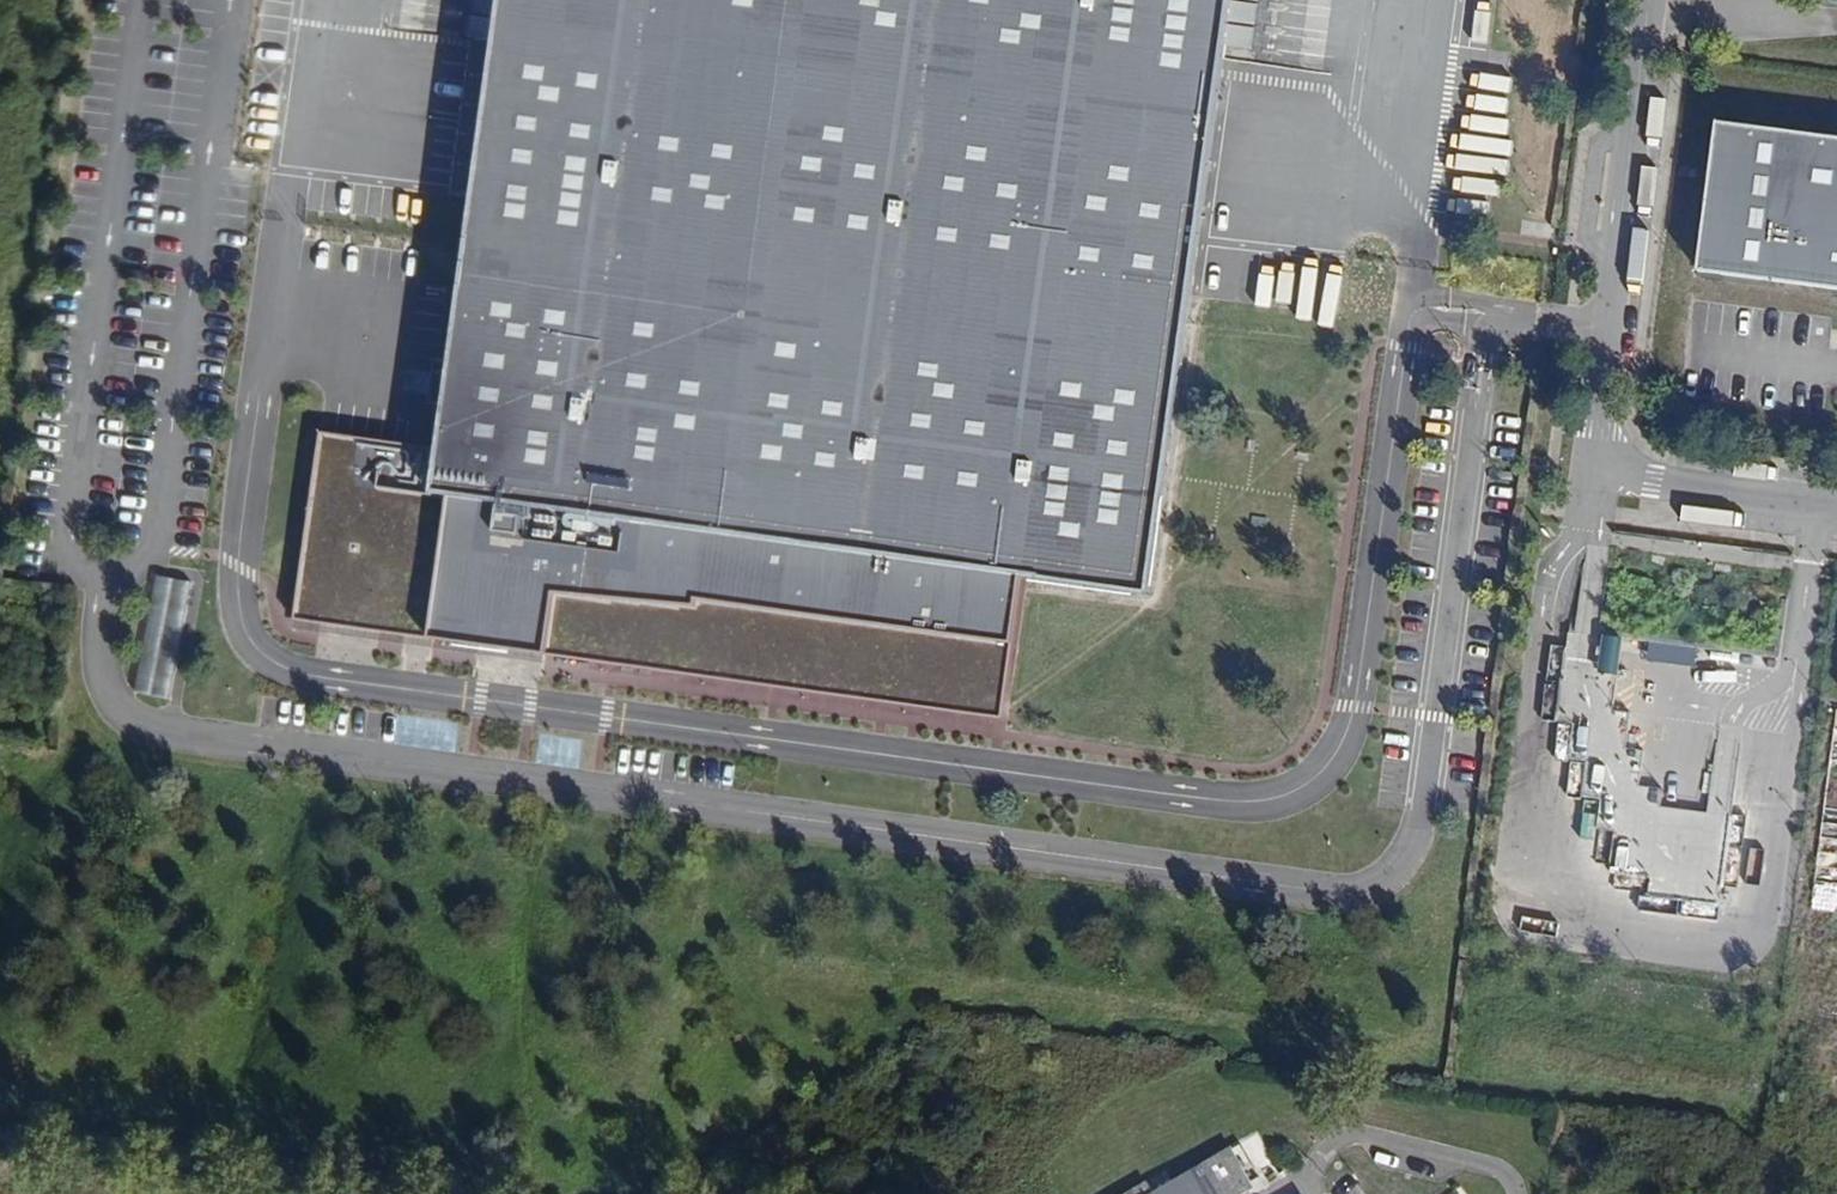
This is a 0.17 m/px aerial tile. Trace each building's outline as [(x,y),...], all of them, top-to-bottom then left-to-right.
[(1150,604),(1227,53),(1234,0),(504,0),(497,49),(439,459),(320,442),(294,630),(482,656),(483,647),(544,656),(543,665),(679,684),(680,675),(995,720),(1015,584),(1150,604)] [(470,37),(497,49),(504,0),(475,0),(470,37)] [(1227,53),(1254,48),(1260,0),(1234,0),(1227,53)] [(1699,272),(1836,290),(1836,139),(1719,123),(1699,272)] [(1610,548),(1587,546),(1576,632),(1569,631),(1559,719),(1575,721),(1571,758),(1588,759),(1583,794),(1601,798),(1598,826),(1616,830),(1610,871),(1651,877),(1649,894),(1720,903),(1742,728),(1719,726),(1708,811),(1659,806),(1662,788),(1639,786),(1644,749),(1626,747),(1630,712),(1612,708),(1617,672),(1597,671),(1601,634),(1610,548)] [(192,583),(157,576),(135,693),(170,699),(192,583)] [(1622,636),(1601,634),(1597,671),(1617,672),(1622,636)] [(456,747),(457,720),(396,718),(395,745),(456,747)] [(1126,1193),(1243,1193),(1256,1186),(1228,1143),(1181,1172),(1176,1163),(1126,1193)]
